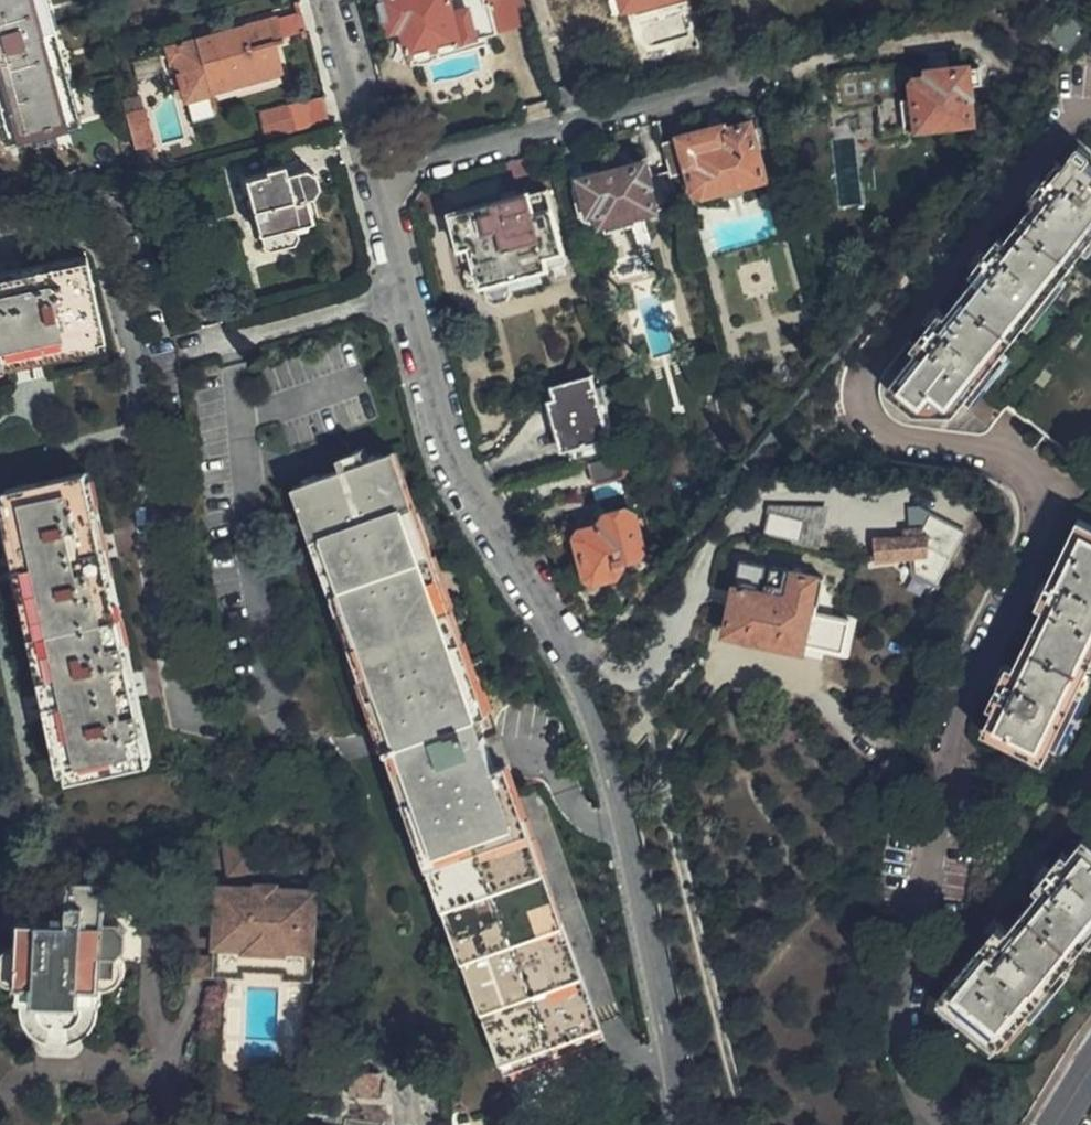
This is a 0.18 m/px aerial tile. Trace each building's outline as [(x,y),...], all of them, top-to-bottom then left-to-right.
[(0,40),(0,95),(8,127),(67,111),(55,66),(59,63),(42,0),(0,0),(0,39),(0,40)] [(393,28),(401,26),(411,60),(498,36),(488,0),(386,0),(393,28)] [(498,36),(531,27),(523,0),(488,0),(498,36)] [(278,15),(283,34),(304,28),(299,9),(278,15)] [(184,97),(186,96),(211,90),(210,88),(281,67),(274,40),(284,36),(283,34),(278,15),(277,14),(168,44),(170,53),(172,55),(184,97)] [(973,119),(968,82),(981,80),(979,63),(946,68),(945,53),(910,58),(914,93),(880,99),(869,109),(873,125),(885,133),(973,119)] [(211,90),(186,96),(190,112),(195,117),(215,111),(213,107),(216,106),(211,90)] [(137,93),(120,98),(124,110),(141,106),(137,93)] [(257,110),(265,136),(293,129),(285,102),(257,110)] [(151,141),(141,106),(124,110),(138,160),(153,156),(149,141),(151,141)] [(673,185),(677,202),(703,195),(765,177),(752,120),(723,128),(721,124),(681,135),(661,140),(669,170),(673,185)] [(1090,240),(1090,148),(1084,142),(1081,146),(937,327),(889,387),(917,409),(930,392),(955,411),(970,393),(1090,240)] [(640,212),(677,202),(673,185),(669,170),(649,175),(645,160),(626,165),(624,156),(618,152),(607,155),(605,161),(607,170),(571,179),(574,190),(580,213),(587,213),(589,221),(599,219),(602,230),(642,221),(640,212)] [(310,216),(303,193),(311,190),(314,183),(311,168),(305,164),(286,170),(283,161),(264,166),(264,169),(243,176),(262,245),(269,248),(293,242),(297,235),(295,227),(305,224),(305,218),(310,216)] [(450,209),(532,184),(526,165),(426,196),(433,219),(451,213),(450,209)] [(565,260),(546,189),(489,203),(450,214),(463,259),(472,257),(482,297),(492,303),(502,300),(508,293),(504,277),(565,260)] [(100,337),(81,252),(0,270),(0,360),(31,353),(100,337)] [(617,449),(600,385),(594,386),(590,374),(547,384),(550,397),(546,398),(561,449),(566,448),(571,460),(617,449)] [(628,451),(590,460),(596,483),(634,474),(628,451)] [(393,452),(385,455),(303,484),(322,537),(329,534),(513,1054),(591,1026),(543,889),(523,836),(406,507),(411,505),(393,452)] [(148,761),(88,470),(5,489),(13,526),(66,778),(148,761)] [(800,540),(807,499),(774,492),(762,531),(800,540)] [(639,548),(634,515),(628,510),(613,513),(610,518),(610,523),(581,529),(575,542),(580,570),(589,580),(607,576),(612,568),(628,564),(627,556),(634,555),(639,548)] [(1074,700),(1090,664),(1090,521),(1078,515),(1055,562),(1060,565),(982,728),(1030,753),(1045,759),(1074,700)] [(926,555),(925,534),(873,536),(873,558),(926,555)] [(800,647),(814,573),(739,560),(725,633),(800,647)] [(259,835),(223,841),(230,875),(265,869),(259,835)] [(1090,938),(1090,842),(1085,836),(1062,863),(1009,928),(987,955),(978,949),(940,995),(1000,1045),(1090,938)] [(70,879),(69,904),(68,920),(20,918),(19,943),(12,944),(3,949),(0,954),(0,975),(3,979),(12,985),(17,985),(16,1001),(101,1004),(101,988),(108,989),(120,983),(126,973),(126,968),(125,960),(121,954),(117,950),(125,945),(125,928),(118,923),(104,922),(106,880),(70,879)] [(257,887),(217,885),(214,946),(244,947),(243,950),(284,952),(284,949),(314,949),(316,889),(276,887),(276,885),(257,884),(257,887)] [(244,947),(214,946),(213,955),(213,975),(243,977),(244,970),(282,971),(281,978),(312,980),(314,949),(284,949),(284,952),(243,950),(244,947)] [(213,975),(213,955),(189,954),(188,974),(213,975)]
